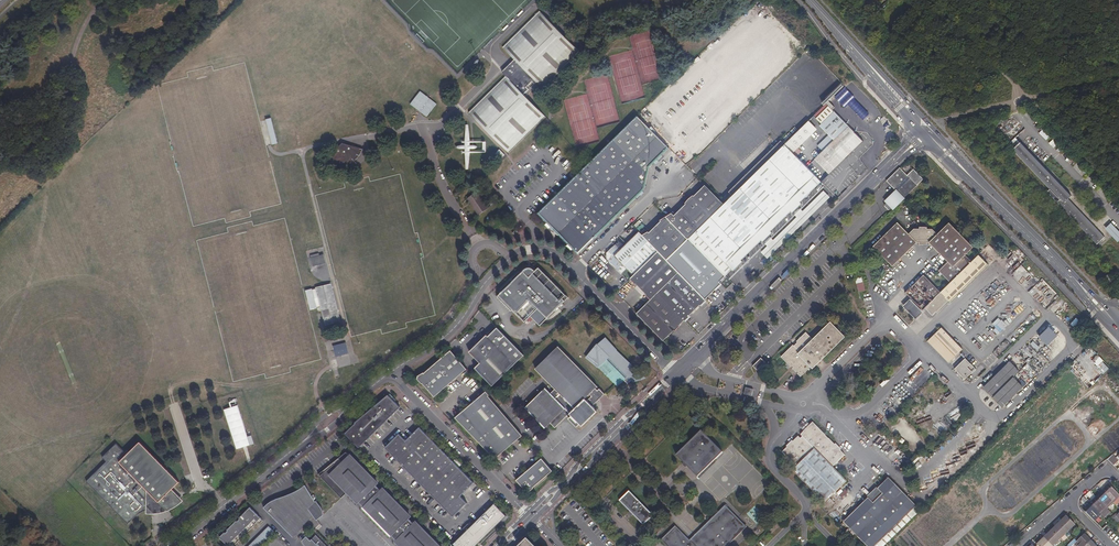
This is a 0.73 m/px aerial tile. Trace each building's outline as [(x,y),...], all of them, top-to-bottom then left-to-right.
[(539,12),(503,48),(515,60),(502,73),(506,77),(469,113),(509,154),(546,118),(526,98),(532,92),(539,85),(543,88),(579,53),(539,12)] [(426,117),(437,104),(421,91),(410,104),(426,117)] [(818,146),(823,152),(849,127),(829,106),(816,119),(822,124),(820,126),(829,135),(818,146)] [(859,108),(853,113),(862,123),(868,118),(859,108)] [(669,149),(636,116),(537,213),(578,255),(644,190),(649,168),(669,149)] [(271,118),(266,119),(273,145),(278,144),(271,118)] [(808,122),(784,145),(792,153),(815,132),(815,128),(808,122)] [(829,174),(863,142),(849,127),(823,152),(814,160),(829,174)] [(1047,140),(1051,136),(1043,129),(1040,133),(1047,140)] [(1016,147),(1021,143),(1016,137),(1011,142),(1016,147)] [(1106,237),(1070,199),(1073,196),(1023,141),(1015,149),(1051,189),(1048,192),(1097,245),(1106,237)] [(356,164),(354,160),(359,155),(363,149),(342,143),(327,158),(334,163),(340,164),(340,168),(343,168),(348,167),(356,164)] [(792,153),(784,145),(723,205),(688,239),(725,276),(732,270),(733,271),(742,262),(740,259),(760,239),(762,242),(772,233),(769,230),(789,210),(792,213),(802,204),(799,201),(819,181),(792,153)] [(900,168),(887,181),(896,191),(886,202),(893,209),(923,179),(913,170),(907,176),(900,168)] [(688,239),(723,205),(704,185),(647,242),(657,252),(666,261),(688,239)] [(477,192),(467,199),(478,216),(488,209),(477,192)] [(1106,228),(1118,242),(1118,229),(1113,222),(1106,228)] [(972,262),(965,255),(973,247),(949,223),(938,234),(933,229),(927,229),(927,227),(920,227),(920,229),(914,229),(909,234),(898,223),(873,247),(893,266),(917,243),(920,243),(920,245),(927,245),(927,243),(930,243),(948,262),(939,271),(951,283),(941,292),(924,275),(906,293),(923,310),(925,308),(932,315),(948,300),(950,302),(988,265),(979,255),(972,262)] [(657,252),(647,242),(638,232),(620,250),(615,245),(603,257),(622,275),(627,270),(633,276),(657,252)] [(725,276),(688,239),(666,261),(704,300),(717,288),(715,285),(718,282),(725,276)] [(704,300),(666,261),(657,252),(633,276),(631,278),(651,300),(637,314),(663,341),(704,300)] [(311,258),(311,259),(313,267),(317,266),(325,263),(324,255),(311,258)] [(569,295),(540,266),(535,270),(534,270),(533,269),(532,269),(531,269),(530,268),(529,268),(528,268),(527,268),(526,268),(524,268),(524,269),(498,294),(525,321),(531,314),(541,324),(569,295)] [(856,279),(859,292),(866,290),(862,277),(856,279)] [(331,284),(316,289),(325,325),(340,322),(331,284)] [(317,309),(312,290),(306,291),(311,310),(317,309)] [(916,319),(923,312),(910,299),(903,306),(916,319)] [(993,329),(998,334),(1010,323),(1005,318),(993,329)] [(798,343),(795,346),(793,345),(781,357),(791,367),(793,366),(794,367),(793,369),(796,372),(798,371),(799,372),(798,374),(801,377),(811,367),(813,369),(845,337),(830,322),(813,339),(806,332),(797,341),(798,343)] [(1040,337),(1049,346),(1060,335),(1051,326),(1040,337)] [(493,386),(524,355),(497,327),(488,336),(487,335),(469,352),(480,363),(475,368),(493,386)] [(949,363),(962,349),(941,328),(928,342),(949,363)] [(607,340),(589,358),(620,389),(627,382),(630,385),(633,382),(635,384),(647,380),(607,340)] [(1037,350),(1040,347),(1034,341),(1031,344),(1037,350)] [(348,354),(346,343),(333,347),(336,357),(348,354)] [(558,347),(535,369),(556,390),(552,394),(545,389),(525,408),(545,428),(550,423),(555,428),(567,417),(577,427),(580,424),(582,426),(598,412),(593,407),(605,395),(600,389),(598,391),(595,388),(597,387),(558,347)] [(467,369),(451,350),(418,378),(435,397),(467,369)] [(757,370),(765,362),(761,358),(753,366),(757,370)] [(964,358),(954,369),(964,380),(975,369),(964,358)] [(993,398),(1014,377),(1020,371),(1010,361),(983,388),(993,398)] [(1023,387),(1014,377),(993,398),(1002,408),(1023,387)] [(752,395),(754,389),(747,387),(744,393),(752,395)] [(489,395),(486,391),(457,420),(497,461),(523,436),(488,396),(489,395)] [(354,422),(344,432),(358,446),(399,407),(387,394),(354,422)] [(238,405),(224,409),(236,449),(255,444),(252,435),(247,436),(238,405)] [(832,447),(835,445),(813,423),(801,435),(805,439),(803,441),(799,437),(782,452),(797,467),(793,470),(825,503),(847,481),(833,467),(845,455),(840,451),(838,453),(832,447)] [(399,433),(385,448),(453,517),(468,503),(461,496),(475,482),(420,427),(406,440),(399,433)] [(698,478),(723,453),(702,431),(676,456),(698,478)] [(127,454),(116,443),(102,457),(106,461),(86,481),(128,524),(135,518),(135,517),(141,513),(147,510),(154,508),(153,506),(158,501),(160,503),(163,505),(164,503),(167,506),(178,495),(172,489),(180,482),(140,442),(127,454)] [(348,492),(358,503),(359,502),(363,506),(362,507),(392,536),(396,540),(395,540),(401,545),(440,545),(415,521),(413,523),(409,519),(411,517),(382,487),(380,489),(376,486),(379,484),(349,454),(349,455),(346,452),(318,474),(342,498),(348,492)] [(1113,455),(1107,459),(1114,466),(1118,461),(1113,455)] [(552,471),(541,458),(517,482),(529,494),(552,471)] [(868,498),(844,522),(867,545),(876,545),(917,506),(889,478),(878,489),(883,494),(873,503),(868,498)] [(264,508),(293,537),(306,524),(306,523),(313,516),(317,520),(324,515),(324,514),(324,513),(323,510),(322,508),(321,506),(319,504),(317,501),(315,502),(305,485),(304,485),(302,487),(299,489),(297,490),(295,491),(292,493),(290,494),(288,495),(285,496),(282,497),(278,498),(277,498),(273,500),(271,501),(270,502),(267,504),(266,504),(264,508)] [(1103,491),(1113,502),(1118,497),(1118,495),(1109,485),(1103,491)] [(878,489),(868,498),(873,503),(883,494),(878,489)] [(1097,498),(1107,508),(1113,502),(1103,491),(1097,498)] [(643,526),(653,516),(629,492),(619,501),(643,526)] [(1090,504),(1101,515),(1107,508),(1097,498),(1090,504)] [(453,544),(456,545),(476,545),(507,516),(494,503),(453,544)] [(1094,521),(1101,515),(1090,504),(1084,510),(1094,521)] [(747,527),(725,506),(690,541),(676,526),(661,541),(666,545),(728,545),(747,527)] [(756,522),(764,515),(755,506),(747,513),(756,522)] [(220,537),(228,545),(232,545),(234,543),(235,544),(243,536),(242,535),(246,532),(247,532),(256,525),(255,524),(258,521),(260,524),(264,520),(250,507),(239,518),(240,519),(238,521),(237,520),(227,530),(228,530),(226,533),(225,532),(220,537)] [(1066,516),(1059,524),(1068,532),(1075,525),(1066,516)] [(1068,532),(1059,524),(1052,531),(1060,539),(1068,532)] [(250,545),(260,545),(275,532),(269,526),(250,545)] [(1052,531),(1044,538),(1052,545),(1053,545),(1060,539),(1052,531)] [(316,534),(311,540),(306,536),(302,541),(302,542),(305,545),(328,545),(316,534)] [(1091,541),(1084,535),(1082,537),(1077,542),(1075,545),(1076,545),(1086,545),(1091,541)] [(1044,538),(1037,545),(1038,545),(1052,545),(1044,538)]
